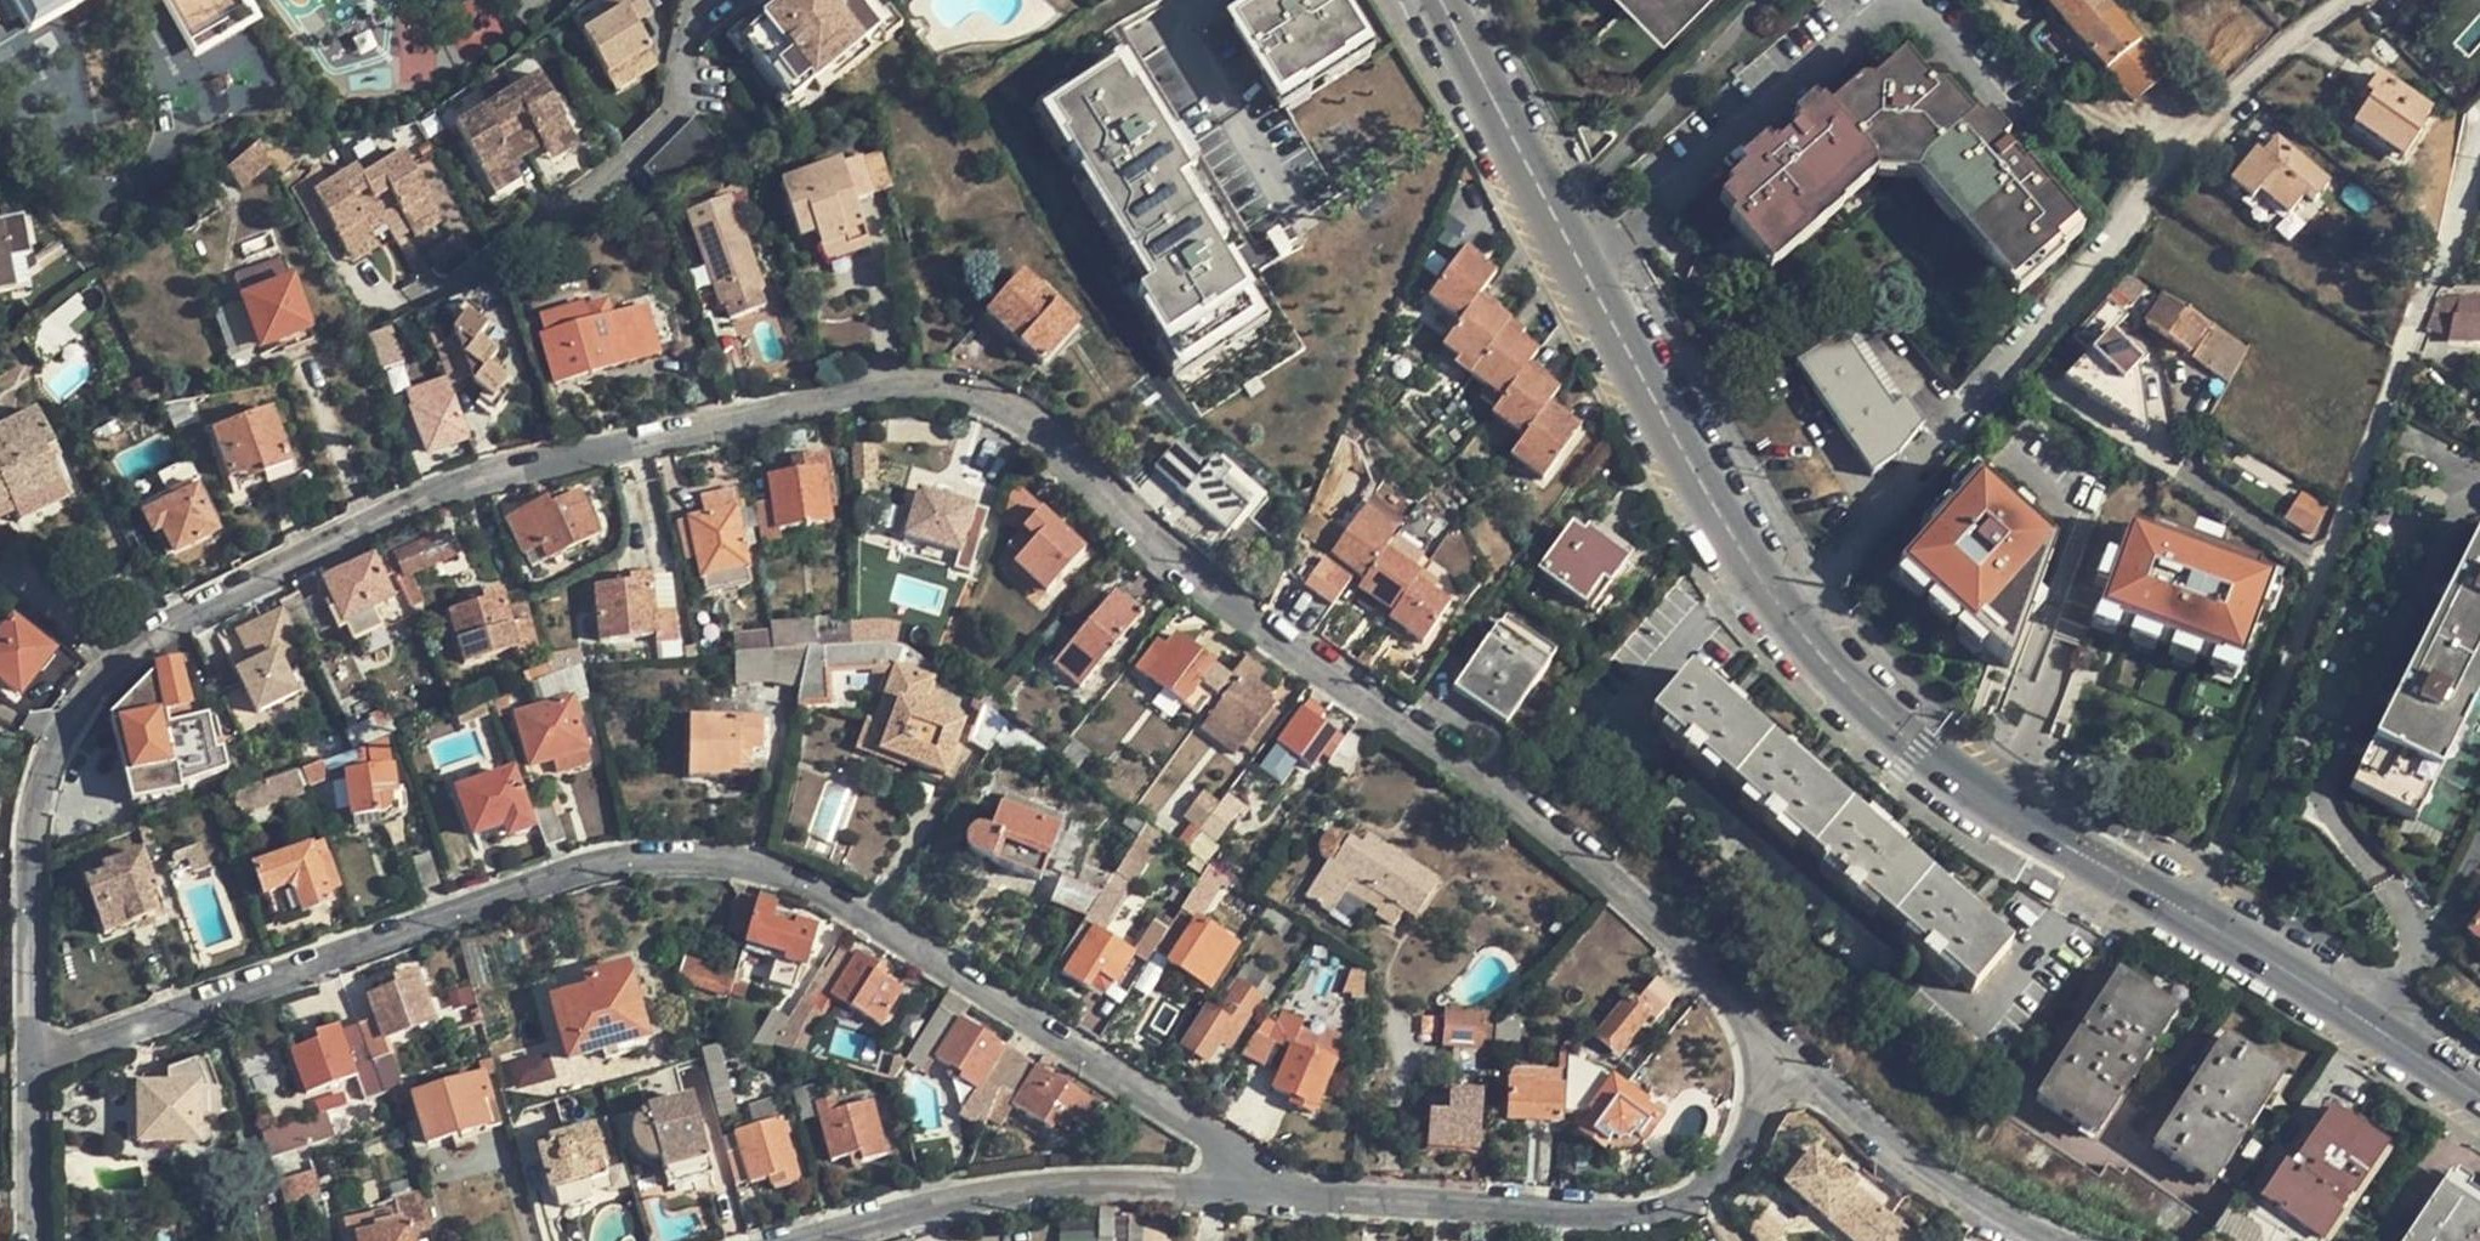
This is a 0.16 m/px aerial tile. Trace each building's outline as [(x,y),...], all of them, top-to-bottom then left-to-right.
[(10,40),(66,9),(82,0),(0,0),(0,22),(10,40)] [(193,51),(253,18),(244,0),(165,0),(193,51)] [(653,52),(637,24),(650,17),(640,0),(621,0),(618,2),(620,5),(581,27),(610,75),(653,52)] [(876,17),(864,0),(857,0),(841,10),(834,15),(823,0),(790,0),(781,7),(763,19),(744,32),(735,39),(742,48),(775,94),(781,103),(792,96),(803,87),(858,49),(873,38),(885,30),(876,17)] [(834,15),(841,10),(834,0),(823,0),(834,15)] [(1231,25),(1277,99),(1298,86),(1299,89),(1340,64),(1339,61),(1361,48),(1331,0),(1272,0),(1231,25)] [(1673,13),(1686,0),(1660,0),(1673,13)] [(2062,18),(2133,101),(2168,71),(2148,51),(2123,24),(2102,0),(2047,0),(2062,18)] [(760,15),(763,19),(781,7),(777,2),(770,1),(760,8),(760,15)] [(884,11),(876,17),(885,30),(873,38),(877,44),(897,31),(884,11)] [(732,54),(742,48),(735,39),(744,32),(740,24),(720,37),(732,54)] [(559,25),(549,30),(558,45),(567,40),(559,25)] [(864,57),(858,49),(803,87),(809,96),(864,57)] [(657,59),(653,52),(610,75),(615,84),(657,59)] [(1770,147),(1723,189),(1742,210),(1724,225),(1757,261),(1829,198),(1826,196),(1865,162),(1866,162),(1919,163),(1920,164),(1967,216),(1992,243),(1981,254),(2006,282),(2052,243),(2048,239),(2069,221),(2022,168),(2019,171),(1973,118),(1961,127),(1912,72),(1886,71),(1831,120),(1818,105),(1791,128),(1795,133),(1775,151),(1770,147)] [(541,143),(546,151),(574,134),(538,74),(496,99),(528,151),(541,143)] [(1114,74),(1049,113),(1064,137),(1060,139),(1148,285),(1135,293),(1161,338),(1195,317),(1198,321),(1240,295),(1175,188),(1186,182),(1133,93),(1127,96),(1114,74)] [(2369,100),(2363,108),(2352,125),(2402,159),(2420,131),(2417,128),(2428,112),(2375,76),(2363,94),(2369,100)] [(797,104),(792,96),(781,103),(775,94),(767,100),(779,118),(797,104)] [(2357,103),(2363,108),(2369,100),(2363,94),(2357,103)] [(457,123),(492,183),(518,168),(513,160),(528,151),(496,99),(457,123)] [(695,111),(682,123),(703,143),(714,131),(695,111)] [(682,123),(669,136),(689,156),(703,143),(682,123)] [(579,141),(574,134),(546,151),(551,158),(579,141)] [(669,136),(656,148),(677,168),(689,156),(669,136)] [(2254,151),(2228,185),(2249,203),(2256,194),(2286,217),(2303,196),(2312,202),(2327,185),(2274,142),(2261,157),(2254,151)] [(261,157),(255,147),(253,147),(225,170),(233,180),(261,157)] [(663,182),(677,168),(656,148),(643,161),(663,182)] [(400,151),(358,175),(386,221),(390,218),(397,230),(412,221),(415,224),(436,212),(400,151)] [(815,234),(820,247),(845,239),(850,253),(870,246),(854,204),(875,196),(862,159),(781,188),(799,238),(815,234)] [(1836,206),(1874,172),(1866,162),(1865,162),(1826,196),(1829,198),(1836,206)] [(1866,162),(1874,172),(1911,174),(1920,164),(1919,163),(1866,162)] [(1956,226),(1967,216),(1920,164),(1911,174),(1956,226)] [(314,189),(352,250),(380,233),(376,227),(386,221),(358,175),(352,166),(314,189)] [(522,174),(518,168),(492,183),(496,190),(522,174)] [(1705,205),(1724,225),(1742,210),(1723,189),(1705,205)] [(1840,212),(1836,206),(1829,198),(1757,261),(1769,274),(1840,212)] [(441,220),(436,212),(415,224),(420,233),(441,220)] [(0,220),(0,291),(14,287),(16,293),(26,290),(17,250),(25,248),(19,216),(0,220)] [(1956,226),(1981,254),(1992,243),(1967,216),(1956,226)] [(718,294),(759,278),(756,271),(768,266),(761,251),(750,255),(735,217),(693,232),(718,294)] [(384,240),(380,233),(352,250),(356,257),(384,240)] [(825,261),(850,253),(845,239),(820,247),(825,261)] [(1429,301),(1460,324),(1482,295),(1494,277),(1478,267),(1482,262),(1466,250),(1429,301)] [(282,261),(233,278),(259,348),(278,340),(283,351),(312,340),(282,261)] [(2125,276),(2072,337),(2089,353),(2075,368),(2098,394),(2114,378),(2120,383),(2146,357),(2130,340),(2124,345),(2111,332),(2126,316),(2120,309),(2127,302),(2131,306),(2146,289),(2133,278),(2125,276)] [(1020,277),(987,313),(1042,365),(1075,330),(1020,277)] [(759,278),(718,294),(722,305),(763,290),(759,278)] [(63,321),(81,303),(82,301),(74,292),(52,309),(20,337),(33,350),(63,321)] [(1460,324),(1444,348),(1461,359),(1479,372),(1511,326),(1494,315),(1499,308),(1482,295),(1460,324)] [(2425,330),(2447,338),(2456,297),(2435,297),(2425,330)] [(2447,338),(2479,341),(2479,297),(2456,297),(2447,338)] [(2194,341),(2219,360),(2231,341),(2205,323),(2202,326),(2163,298),(2145,323),(2186,351),(2194,341)] [(452,321),(459,326),(469,314),(479,321),(483,314),(465,303),(452,321)] [(537,320),(555,383),(657,352),(645,311),(614,319),(609,303),(587,309),(586,305),(537,320)] [(506,379),(499,375),(487,366),(492,359),(496,354),(477,340),(487,326),(479,321),(469,314),(459,326),(453,332),(456,340),(461,350),(457,352),(467,378),(470,377),(476,387),(481,390),(493,398),(502,385),(506,379)] [(88,354),(63,321),(33,350),(58,378),(88,354)] [(1479,372),(1473,380),(1490,391),(1505,400),(1531,364),(1538,353),(1530,348),(1521,342),(1525,335),(1511,326),(1479,372)] [(392,330),(368,338),(382,374),(404,365),(392,330)] [(440,330),(429,335),(434,349),(447,344),(440,330)] [(1865,397),(1880,385),(1847,336),(1847,330),(1843,332),(1843,335),(1802,362),(1798,362),(1797,363),(1799,368),(1803,368),(1845,433),(1874,411),(1865,397)] [(445,377),(447,380),(448,385),(467,378),(457,352),(461,350),(456,340),(447,344),(434,349),(445,377)] [(2213,370),(2219,360),(2194,341),(2186,351),(2213,370)] [(2213,370),(2229,381),(2248,349),(2231,341),(2219,360),(2213,370)] [(1455,368),(1456,368),(1461,359),(1444,348),(1438,356),(1455,368)] [(504,367),(492,359),(487,366),(499,375),(504,367)] [(1461,359),(1456,368),(1473,380),(1479,372),(1461,359)] [(1549,408),(1555,399),(1560,392),(1542,371),(1531,364),(1505,400),(1498,409),(1495,417),(1527,438),(1549,408)] [(2425,378),(2415,373),(2408,390),(2419,395),(2425,378)] [(470,439),(448,385),(447,380),(407,395),(429,453),(470,439)] [(160,400),(152,385),(137,393),(145,407),(160,400)] [(510,391),(502,385),(493,398),(481,390),(477,396),(495,409),(510,391)] [(1871,472),(1926,429),(1903,393),(1890,401),(1880,385),(1865,397),(1874,411),(1845,433),(1871,472)] [(1484,399),(1498,409),(1505,400),(1490,391),(1484,399)] [(1573,412),(1555,399),(1549,408),(1567,420),(1573,412)] [(230,477),(242,473),(256,468),(260,475),(287,465),(268,408),(212,429),(230,477)] [(1527,438),(1519,450),(1534,460),(1528,468),(1544,479),(1579,429),(1567,420),(1549,408),(1527,438)] [(7,500),(13,513),(18,521),(67,496),(44,450),(51,446),(34,410),(0,427),(0,503),(7,500)] [(1927,431),(1926,429),(1871,472),(1874,475),(1900,458),(1927,431)] [(874,447),(852,446),(852,482),(873,482),(874,447)] [(1156,463),(1207,509),(1229,485),(1248,502),(1260,489),(1215,448),(1191,475),(1166,453),(1156,463)] [(1513,458),(1528,468),(1534,460),(1519,450),(1513,458)] [(196,470),(186,452),(154,468),(163,486),(196,470)] [(245,481),(260,475),(256,468),(242,473),(245,481)] [(755,504),(756,507),(758,529),(760,544),(778,541),(777,528),(829,520),(823,472),(769,480),(772,501),(755,504)] [(1979,476),(1897,568),(2009,669),(2055,545),(1979,476)] [(154,491),(136,499),(167,555),(216,531),(191,479),(157,495),(154,491)] [(1041,510),(1015,485),(1000,525),(1019,530),(1021,531),(1033,542),(1019,557),(1013,564),(1045,593),(1082,554),(1038,513),(1041,510)] [(917,490),(903,537),(959,553),(954,567),(971,572),(990,511),(917,490)] [(750,581),(739,533),(734,512),(739,510),(734,491),(700,499),(704,519),(690,522),(698,559),(705,591),(750,581)] [(541,547),(548,560),(599,534),(580,495),(549,510),(545,503),(508,521),(525,555),(541,547)] [(13,513),(7,500),(0,503),(0,519),(13,513)] [(739,533),(758,529),(756,507),(739,510),(734,512),(739,533)] [(1369,512),(1356,529),(1372,541),(1384,548),(1396,532),(1369,512)] [(1571,528),(1541,568),(1584,600),(1601,576),(1609,582),(1632,549),(1594,521),(1583,537),(1571,528)] [(685,563),(698,559),(690,522),(676,525),(685,563)] [(2145,535),(2129,529),(2097,615),(2240,668),(2272,583),(2256,577),(2258,570),(2148,528),(2145,535)] [(1390,554),(1384,548),(1372,541),(1356,529),(1350,537),(1331,564),(1345,575),(1363,589),(1386,560),(1390,554)] [(1007,546),(1019,557),(1033,542),(1021,531),(1007,546)] [(2462,570),(2348,784),(2415,819),(2479,695),(2479,534),(2462,570)] [(447,535),(386,562),(397,583),(409,578),(408,577),(455,555),(447,535)] [(531,568),(548,560),(541,547),(525,555),(531,568)] [(398,624),(413,616),(412,613),(397,583),(386,562),(382,553),(324,581),(353,641),(382,628),(373,608),(387,602),(398,624)] [(1316,563),(1320,566),(1341,579),(1345,575),(1331,564),(1321,557),(1316,563)] [(1414,588),(1418,583),(1386,560),(1363,589),(1359,596),(1377,609),(1391,619),(1392,619),(1414,588)] [(1347,585),(1341,579),(1320,566),(1302,590),(1328,610),(1347,585)] [(671,575),(654,577),(657,610),(674,608),(671,575)] [(657,610),(654,577),(631,579),(631,587),(597,590),(601,641),(656,636),(657,645),(677,642),(674,608),(657,610)] [(423,608),(409,578),(397,583),(412,613),(423,608)] [(1436,595),(1418,583),(1414,588),(1433,600),(1436,595)] [(1392,619),(1388,625),(1403,636),(1421,648),(1448,612),(1433,600),(1414,588),(1392,619)] [(502,593),(487,596),(503,653),(517,649),(519,657),(538,652),(530,621),(511,626),(502,593)] [(1140,615),(1115,593),(1054,665),(1080,686),(1140,615)] [(503,653),(487,596),(483,597),(486,604),(451,613),(465,663),(503,653)] [(301,598),(283,606),(286,612),(299,639),(317,630),(301,598)] [(1374,615),(1388,625),(1392,619),(1391,619),(1377,609),(1374,615)] [(287,671),(310,661),(299,639),(286,612),(240,635),(256,667),(264,683),(248,691),(262,718),(300,699),(287,671)] [(18,694),(51,650),(11,618),(0,632),(0,680),(18,694)] [(1504,618),(1452,690),(1503,727),(1554,654),(1504,618)] [(777,623),(779,650),(807,649),(838,646),(851,645),(850,625),(850,620),(777,623)] [(870,625),(850,625),(851,645),(880,643),(880,632),(870,632),(870,625)] [(1398,642),(1403,636),(1388,625),(1383,631),(1398,642)] [(750,635),(753,653),(773,651),(771,632),(750,635)] [(736,636),(735,654),(737,654),(753,653),(750,635),(736,636)] [(1212,692),(1217,695),(1229,678),(1176,636),(1165,650),(1156,644),(1138,669),(1196,713),(1212,692)] [(927,700),(936,673),(903,649),(880,643),(851,645),(838,646),(807,649),(799,691),(797,702),(826,699),(825,672),(894,668),(884,697),(891,700),(872,757),(903,768),(906,764),(943,777),(952,755),(962,725),(930,714),(933,703),(927,700)] [(1256,683),(1271,660),(1253,647),(1229,678),(1217,695),(1208,708),(1213,712),(1208,718),(1242,743),(1240,745),(1250,752),(1276,715),(1269,710),(1272,705),(1264,699),(1269,692),(1256,683)] [(772,685),(799,691),(807,649),(779,650),(773,651),(772,685)] [(739,687),(772,685),(773,651),(753,653),(737,654),(739,687)] [(560,660),(549,663),(550,665),(553,675),(564,671),(560,660)] [(230,774),(224,747),(216,748),(211,728),(208,717),(171,726),(168,714),(191,707),(181,664),(156,671),(110,719),(131,803),(183,792),(181,785),(230,774)] [(545,708),(534,711),(516,716),(531,766),(552,760),(586,750),(579,724),(573,705),(589,701),(581,664),(564,671),(553,675),(538,680),(545,708)] [(525,675),(528,684),(538,680),(553,675),(550,665),(525,675)] [(241,674),(247,687),(248,691),(264,683),(256,667),(241,674)] [(1688,669),(1650,714),(1663,726),(1658,732),(1712,777),(1717,772),(1743,794),(1738,800),(1793,847),(1799,841),(1824,863),(1819,870),(1872,915),(1877,909),(1904,932),(1899,938),(1952,983),(1957,978),(1972,990),(2009,946),(1688,669)] [(528,684),(526,685),(534,711),(545,708),(538,680),(528,684)] [(248,691),(247,687),(227,695),(253,745),(271,736),(262,718),(248,691)] [(1013,704),(989,688),(988,690),(980,703),(1003,719),(1013,704)] [(512,712),(504,693),(492,698),(499,717),(512,712)] [(857,751),(872,757),(891,700),(884,697),(874,724),(866,722),(857,751)] [(579,724),(594,720),(589,701),(573,705),(579,724)] [(456,712),(461,724),(487,714),(483,703),(456,712)] [(1321,756),(1329,762),(1342,741),(1319,724),(1324,716),(1308,704),(1278,744),(1299,760),(1310,768),(1321,756)] [(987,756),(995,744),(1000,736),(1006,727),(983,711),(971,743),(987,756)] [(387,714),(347,733),(355,749),(358,749),(366,745),(381,739),(387,737),(387,714)] [(1234,754),(1240,745),(1242,743),(1208,718),(1200,729),(1234,754)] [(224,747),(244,742),(235,722),(211,728),(216,748),(224,747)] [(763,724),(690,722),(689,778),(720,778),(720,776),(750,776),(751,753),(762,753),(763,724)] [(1052,755),(1008,723),(1006,727),(1000,736),(995,744),(1008,754),(1021,751),(1047,770),(1053,763),(1049,760),(1052,755)] [(1347,733),(1342,741),(1329,762),(1328,764),(1349,776),(1367,745),(1347,733)] [(1072,741),(1059,759),(1075,771),(1088,753),(1072,741)] [(1279,786),(1299,760),(1278,744),(1258,771),(1279,786)] [(389,745),(366,745),(358,749),(355,749),(323,762),(327,773),(345,767),(354,828),(382,825),(382,820),(387,817),(393,811),(397,805),(399,800),(389,745)] [(590,764),(586,750),(552,760),(556,774),(590,764)] [(323,762),(303,769),(308,785),(329,777),(327,773),(323,762)] [(473,837),(494,830),(505,826),(509,837),(535,829),(514,771),(457,792),(473,837)] [(232,798),(239,817),(304,795),(296,775),(232,798)] [(1690,780),(1670,804),(1822,937),(1879,986),(1901,960),(1690,780)] [(810,833),(852,842),(847,863),(868,867),(872,848),(880,850),(891,800),(821,784),(810,833)] [(1062,818),(1005,797),(991,833),(986,831),(978,829),(973,831),(969,835),(966,839),(966,845),(968,852),(973,856),(1039,880),(1062,818)] [(1193,826),(1178,845),(1185,850),(1194,839),(1216,809),(1201,797),(1185,819),(1193,826)] [(1245,813),(1225,797),(1216,809),(1194,839),(1199,843),(1202,839),(1212,846),(1227,828),(1233,831),(1245,813)] [(557,819),(550,801),(549,798),(531,804),(546,847),(565,841),(557,819)] [(559,799),(550,801),(557,819),(565,816),(559,799)] [(1136,839),(1144,827),(1133,818),(1125,829),(1136,839)] [(498,841),(509,837),(505,826),(494,830),(498,841)] [(1155,836),(1144,827),(1136,839),(1131,847),(1143,854),(1155,836)] [(1384,898),(1378,908),(1375,913),(1393,924),(1403,910),(1413,916),(1435,882),(1373,842),(1367,850),(1359,845),(1340,833),(1334,832),(1328,833),(1323,837),(1320,842),(1320,848),(1322,855),(1327,860),(1306,895),(1331,911),(1345,889),(1364,900),(1371,888),(1384,898)] [(1365,837),(1359,845),(1367,850),(1373,842),(1365,837)] [(1185,850),(1194,857),(1201,862),(1210,851),(1199,843),(1194,839),(1185,850)] [(266,894),(269,893),(284,888),(288,888),(292,888),(296,891),(303,910),(304,913),(331,904),(321,874),(330,870),(322,845),(256,868),(266,894)] [(1143,854),(1131,847),(1113,876),(1128,886),(1147,856),(1143,854)] [(144,850),(99,868),(101,873),(82,880),(104,938),(160,917),(152,898),(161,894),(144,850)] [(200,851),(176,859),(179,868),(191,864),(195,875),(208,871),(200,851)] [(428,854),(413,860),(423,889),(438,883),(428,854)] [(1207,866),(1201,862),(1194,857),(1188,866),(1201,876),(1207,866)] [(78,870),(82,880),(101,873),(99,868),(96,863),(78,870)] [(1197,920),(1206,908),(1219,886),(1224,888),(1229,881),(1207,866),(1201,876),(1164,935),(1152,954),(1209,989),(1235,946),(1197,920)] [(1086,919),(1105,888),(1108,884),(1085,875),(1077,891),(1060,884),(1052,903),(1086,919)] [(1113,876),(1108,884),(1105,888),(1120,899),(1128,886),(1113,876)] [(283,917),(303,910),(296,891),(292,888),(288,888),(284,888),(269,893),(276,913),(283,917)] [(773,922),(780,894),(763,888),(760,899),(748,938),(747,941),(778,951),(776,960),(770,983),(793,989),(799,969),(806,971),(818,929),(795,922),(793,929),(773,922)] [(1120,899),(1105,888),(1086,919),(1057,965),(1064,970),(1062,974),(1086,990),(1088,986),(1105,997),(1131,956),(1133,955),(1099,934),(1120,899)] [(1364,900),(1378,908),(1384,898),(1371,888),(1364,900)] [(748,938),(760,899),(739,893),(728,932),(748,938)] [(1212,912),(1206,908),(1197,920),(1235,946),(1242,935),(1211,915),(1212,912)] [(1291,925),(1268,909),(1261,922),(1284,936),(1291,925)] [(2467,934),(2479,944),(2479,917),(2467,934)] [(1131,956),(1144,966),(1152,954),(1164,935),(1150,927),(1133,955),(1131,956)] [(747,941),(745,950),(776,960),(778,951),(747,941)] [(899,992),(883,981),(873,975),(878,968),(858,955),(855,959),(842,951),(810,1002),(821,1010),(832,995),(879,1024),(899,992)] [(731,996),(737,976),(683,959),(678,979),(731,996)] [(594,991),(557,1001),(573,1058),(643,1038),(631,992),(641,989),(634,965),(601,975),(601,978),(596,980),(597,983),(592,984),(594,991)] [(888,974),(878,968),(873,975),(883,981),(888,974)] [(1245,968),(1235,983),(1216,1013),(1211,1010),(1207,1008),(1183,1046),(1206,1061),(1219,1041),(1228,1046),(1258,999),(1251,994),(1261,979),(1245,968)] [(1367,998),(1369,972),(1355,971),(1354,997),(1367,998)] [(415,972),(396,980),(398,987),(384,992),(368,997),(377,1019),(358,1026),(384,1094),(392,1091),(402,1088),(384,1042),(434,1023),(415,972)] [(2037,1095),(2095,1133),(2173,1012),(2116,974),(2037,1095)] [(1627,999),(1597,1037),(1615,1053),(1647,1015),(1653,1019),(1673,995),(1655,979),(1634,1004),(1627,999)] [(381,985),(384,992),(398,987),(396,980),(381,985)] [(1230,981),(1211,1010),(1216,1013),(1235,983),(1230,981)] [(1344,1038),(1315,1026),(1312,1034),(1299,1029),(1302,1021),(1280,1011),(1273,1026),(1268,1038),(1277,1042),(1275,1045),(1289,1052),(1273,1089),(1291,1098),(1289,1105),(1311,1114),(1344,1038)] [(1491,1014),(1447,1011),(1444,1046),(1489,1049),(1491,1014)] [(757,1045),(774,1048),(788,1024),(775,1016),(757,1045)] [(972,1106),(989,1117),(1002,1087),(1019,1057),(960,1020),(935,1059),(948,1067),(944,1075),(957,1083),(960,1079),(981,1092),(972,1106)] [(1273,1026),(1264,1021),(1257,1033),(1268,1038),(1273,1026)] [(1315,1026),(1302,1021),(1299,1029),(1312,1034),(1315,1026)] [(340,1026),(315,1034),(317,1041),(306,1045),(291,1051),(305,1093),(355,1075),(362,1094),(364,1101),(384,1094),(358,1026),(343,1032),(340,1026)] [(1268,1038),(1257,1033),(1240,1059),(1264,1069),(1275,1045),(1277,1042),(1268,1038)] [(305,1038),(306,1045),(317,1041),(315,1034),(305,1038)] [(2222,1039),(2153,1143),(2211,1183),(2279,1077),(2222,1039)] [(718,1045),(700,1049),(700,1051),(719,1121),(738,1116),(718,1045)] [(510,1089),(553,1077),(546,1050),(502,1062),(510,1089)] [(127,1089),(128,1140),(138,1140),(138,1144),(200,1143),(200,1090),(220,1090),(207,1056),(168,1070),(168,1084),(138,1084),(138,1089),(127,1089)] [(1050,1132),(1055,1124),(1062,1114),(1073,1121),(1086,1129),(1100,1106),(1019,1057),(1002,1087),(989,1117),(1001,1125),(1013,1107),(1050,1132)] [(1643,1103),(1638,1099),(1629,1092),(1625,1089),(1611,1078),(1567,1059),(1564,1111),(1584,1111),(1591,1117),(1580,1133),(1601,1149),(1609,1152),(1618,1154),(1627,1154),(1635,1150),(1646,1139),(1658,1122),(1639,1108),(1643,1103)] [(1508,1122),(1524,1122),(1541,1123),(1558,1124),(1560,1074),(1509,1071),(1508,1122)] [(1642,1075),(1629,1092),(1638,1099),(1650,1082),(1642,1075)] [(485,1076),(413,1096),(414,1100),(428,1144),(488,1126),(481,1100),(491,1096),(485,1076)] [(859,1155),(862,1163),(887,1157),(872,1101),(840,1110),(831,1080),(794,1091),(803,1122),(818,1117),(831,1162),(849,1157),(859,1155)] [(613,1114),(605,1085),(564,1097),(556,1097),(565,1127),(613,1114)] [(410,1086),(402,1088),(392,1091),(396,1105),(414,1100),(413,1096),(410,1086)] [(397,1110),(396,1105),(392,1091),(384,1094),(364,1101),(348,1106),(335,1110),(341,1128),(397,1110)] [(316,1103),(320,1115),(328,1112),(335,1110),(348,1106),(346,1100),(343,1093),(316,1103)] [(362,1094),(346,1100),(348,1106),(364,1101),(362,1094)] [(1430,1094),(1429,1115),(1445,1116),(1447,1095),(1430,1094)] [(1480,1096),(1447,1095),(1445,1116),(1429,1115),(1427,1149),(1477,1152),(1480,1096)] [(1649,1095),(1643,1103),(1639,1108),(1658,1122),(1667,1108),(1649,1095)] [(661,1159),(664,1170),(709,1158),(693,1098),(649,1110),(643,1114),(638,1120),(634,1130),(635,1139),(639,1147),(645,1154),(653,1158),(661,1159)] [(749,1112),(752,1121),(754,1128),(780,1121),(775,1104),(749,1112)] [(2183,1240),(2205,1240),(2216,1223),(2127,1165),(2122,1172),(2106,1162),(2098,1173),(1995,1107),(1976,1136),(2080,1202),(2088,1190),(2104,1200),(2108,1194),(2183,1240)] [(2377,1226),(2344,1204),(2382,1148),(2321,1109),(2253,1209),(2300,1240),(2367,1240),(2377,1226)] [(328,1112),(320,1115),(262,1134),(270,1157),(335,1136),(328,1112)] [(1067,1131),(1073,1121),(1062,1114),(1055,1124),(1067,1131)] [(799,1177),(780,1121),(754,1128),(735,1133),(723,1136),(737,1186),(767,1178),(769,1185),(799,1177)] [(754,1128),(752,1121),(733,1126),(735,1133),(754,1128)] [(1540,1132),(1541,1123),(1524,1122),(1524,1132),(1540,1132)] [(592,1187),(590,1178),(587,1166),(602,1162),(593,1128),(551,1141),(553,1146),(540,1151),(551,1193),(554,1200),(559,1205),(565,1208),(571,1209),(579,1207),(589,1200),(592,1194),(592,1187)] [(1860,1186),(1864,1182),(1817,1144),(1786,1183),(1833,1220),(1831,1223),(1854,1240),(1917,1240),(1922,1236),(1860,1186)] [(852,1166),(862,1163),(859,1155),(849,1157),(852,1166)] [(713,1174),(709,1158),(664,1170),(669,1186),(713,1174)] [(313,1166),(314,1172),(316,1179),(329,1176),(325,1161),(313,1166)] [(605,1174),(602,1162),(587,1166),(590,1178),(605,1174)] [(321,1195),(316,1179),(314,1172),(280,1183),(281,1185),(288,1205),(321,1195)] [(2405,1240),(2479,1240),(2479,1197),(2449,1176),(2405,1240)] [(411,1235),(431,1230),(425,1202),(403,1205),(404,1211),(407,1224),(392,1227),(393,1232),(372,1235),(368,1221),(367,1218),(343,1224),(347,1240),(359,1238),(360,1240),(412,1240),(411,1235)] [(389,1214),(389,1217),(392,1227),(407,1224),(404,1211),(389,1214)] [(1767,1212),(1752,1230),(1765,1240),(1780,1240),(1789,1230),(1767,1212)] [(1106,1215),(1104,1240),(1149,1240),(1151,1217),(1106,1215)] [(389,1217),(368,1221),(372,1235),(393,1232),(392,1227),(389,1217)] [(1065,1233),(1065,1240),(1098,1240),(1098,1232),(1065,1233)]
